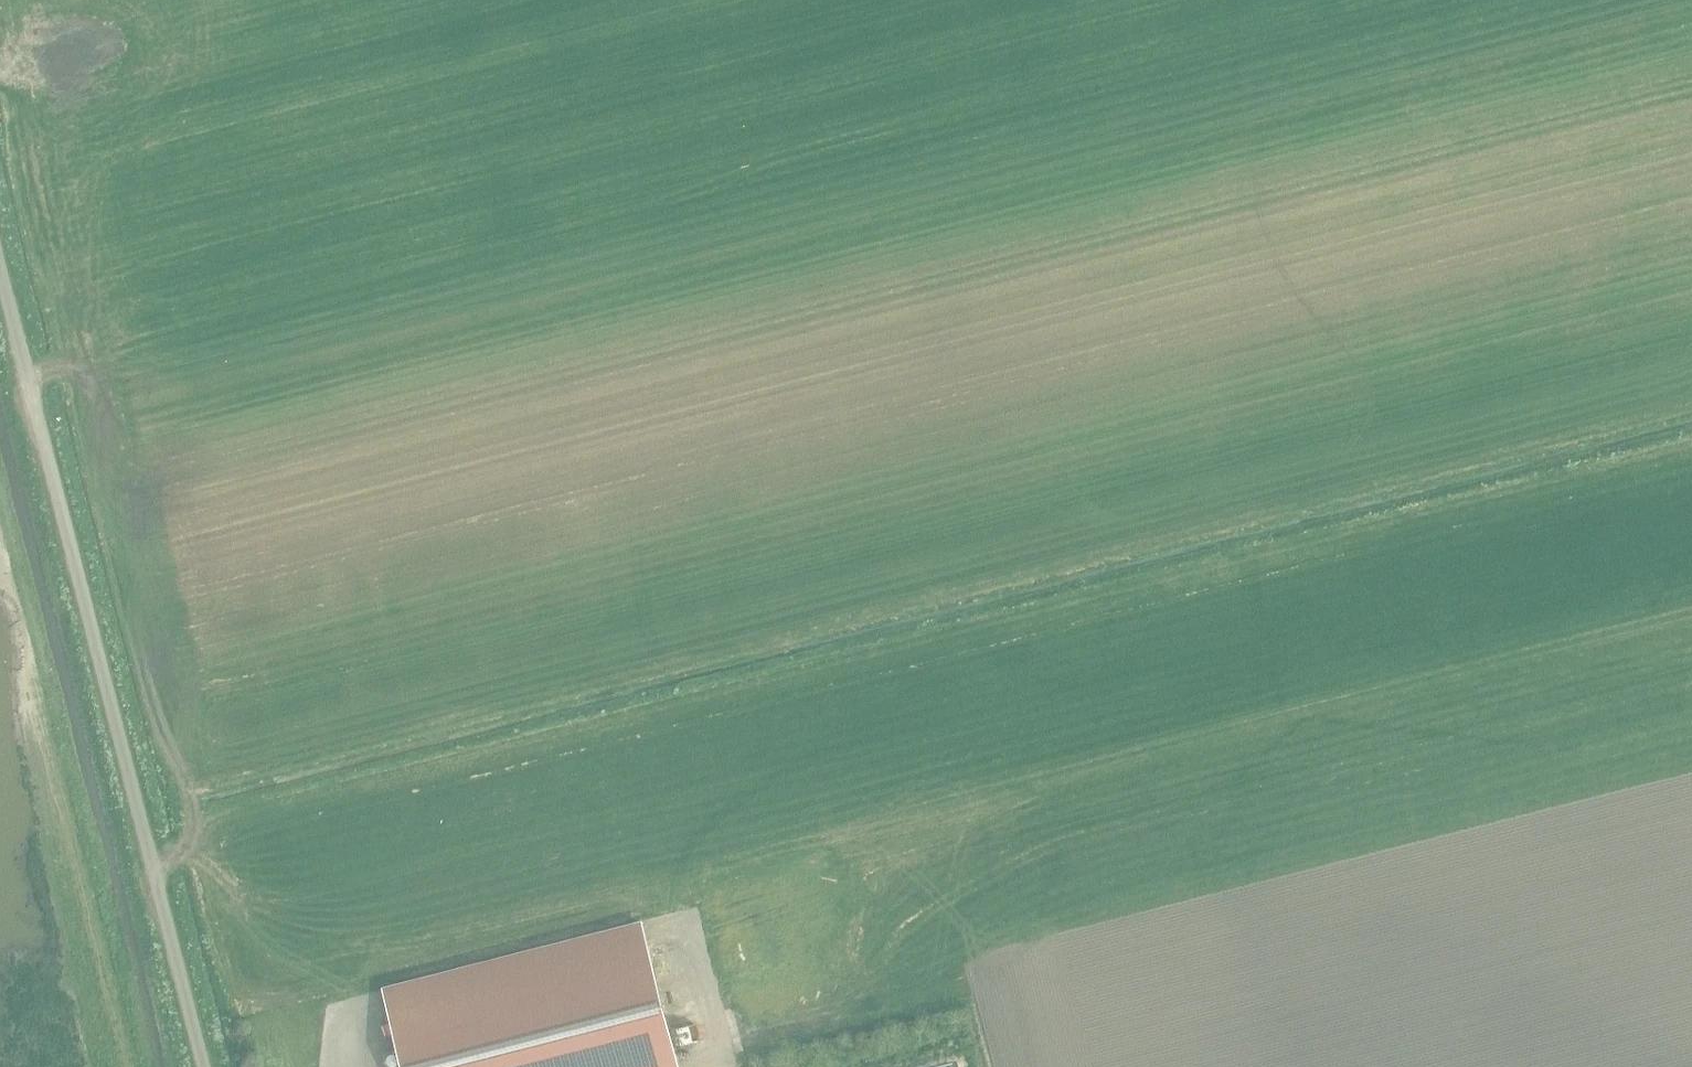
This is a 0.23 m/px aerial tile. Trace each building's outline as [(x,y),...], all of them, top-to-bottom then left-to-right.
[(412,1066),(699,1066),(674,961),(402,1024),(412,1066)]
